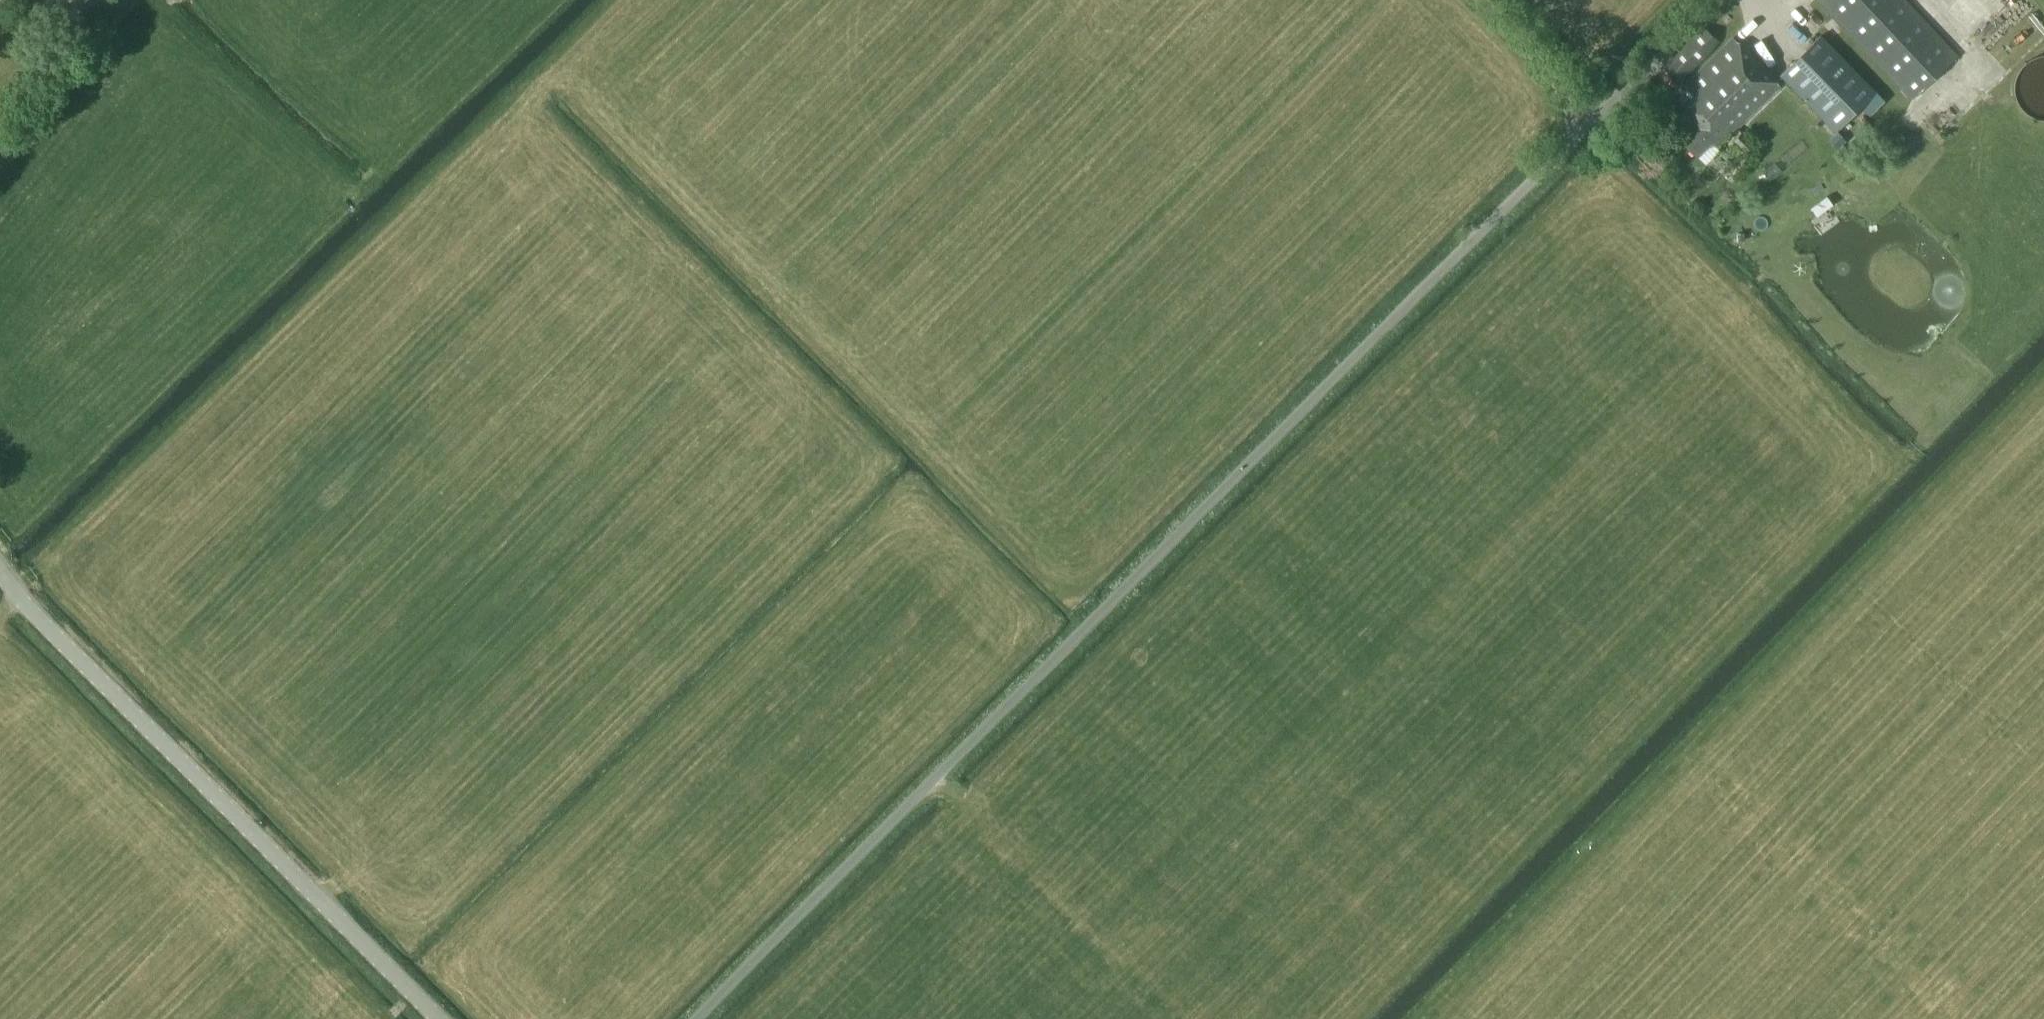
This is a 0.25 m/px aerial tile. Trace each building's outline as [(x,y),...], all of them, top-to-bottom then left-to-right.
[(1906,0),(1818,0),(1911,100),(1958,56),(1906,0)] [(1705,26),(1667,66),(1683,81),(1721,42),(1705,26)] [(1821,35),(1780,75),(1835,132),(1861,107),(1870,116),(1885,100),(1821,35)] [(1734,41),(1665,108),(1689,132),(1680,140),(1698,158),(1712,144),(1716,147),(1731,133),(1733,135),(1780,90),(1734,41)] [(2043,105),(2043,59),(2029,60),(2031,90),(2037,90),(2038,105),(2043,105)] [(1838,131),(1831,138),(1840,147),(1847,141),(1838,131)] [(1755,145),(1743,132),(1733,141),(1746,154),(1755,145)]
